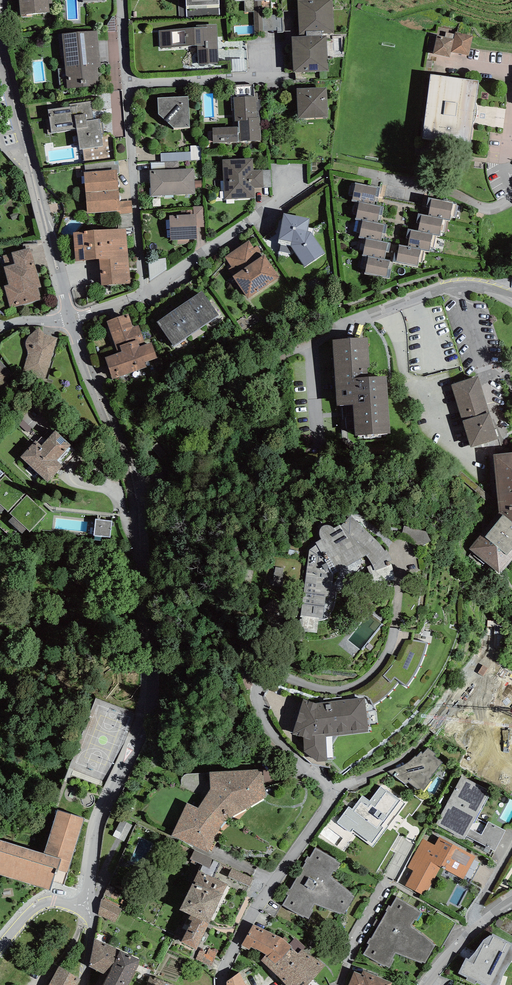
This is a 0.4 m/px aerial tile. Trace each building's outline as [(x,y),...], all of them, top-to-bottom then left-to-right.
[(50,12),(49,4),(53,4),(52,0),(19,0),(21,15),(50,12)] [(271,0),(235,0),(235,1),(244,1),(245,12),(254,12),(255,35),(264,35),(264,31),(263,16),(272,15),(271,0)] [(334,33),(333,0),(298,0),(299,34),(307,34),(307,36),(322,36),(322,33),(334,33)] [(278,32),(283,32),(282,17),(276,17),(276,15),(272,15),(263,16),(264,31),(277,30),(278,32)] [(199,65),(218,64),(218,61),(217,24),(196,25),(196,27),(159,30),(160,48),(197,46),(199,65)] [(62,34),(67,89),(99,86),(98,67),(100,67),(97,31),(62,34)] [(469,56),(473,36),(455,32),(455,34),(454,39),(445,37),(437,35),(434,54),(450,58),(451,52),(469,56)] [(307,36),(292,36),(293,72),(328,71),(326,36),(322,36),(307,36)] [(431,74),(422,139),(470,145),(473,124),(474,122),(475,120),(476,117),(477,114),(478,112),(477,109),(477,106),(476,104),(479,81),(431,74)] [(239,141),(261,140),(258,93),(254,93),(254,84),(235,85),(235,95),(231,95),(232,127),(212,127),(213,143),(239,142),(239,141)] [(327,88),(297,88),(298,118),(328,117),(327,88)] [(188,96),(158,98),(158,114),(173,128),(190,127),(188,96)] [(80,149),(103,146),(101,134),(104,134),(103,122),(100,123),(99,119),(93,119),(91,101),(70,104),(70,107),(48,110),(52,132),(77,128),(80,149)] [(201,145),(191,146),(191,152),(191,161),(202,160),(201,145)] [(191,161),(191,152),(161,153),(161,162),(191,161)] [(222,160),(225,199),(255,198),(254,188),(264,188),(263,169),(253,170),(253,158),(222,160)] [(178,162),(151,162),(151,170),(179,169),(178,162)] [(150,171),(151,196),(195,194),(194,168),(179,169),(151,170),(150,171)] [(84,172),(85,193),(119,189),(117,169),(84,172)] [(454,217),(457,205),(454,204),(454,203),(428,197),(425,215),(418,213),(415,230),(408,229),(405,245),(397,244),(393,261),(384,259),(386,252),(389,253),(391,243),(383,241),(388,225),(380,224),(384,207),(377,206),(380,187),(370,185),(355,182),(352,200),(359,201),(355,219),(363,220),(359,237),(366,239),(363,256),(368,257),(365,273),(389,278),(393,261),(418,267),(419,262),(422,263),(425,251),(430,252),(430,247),(434,247),(436,236),(440,236),(441,232),(444,232),(446,221),(450,221),(451,217),(454,217)] [(120,201),(119,189),(85,193),(87,214),(120,211),(121,211),(120,201)] [(133,213),(131,200),(120,201),(121,211),(120,211),(120,214),(133,213)] [(196,214),(197,227),(205,227),(204,207),(194,207),(194,214),(196,214)] [(291,247),(305,267),(325,253),(311,232),(307,231),(310,218),(284,213),(278,243),(281,244),(291,246),(291,247)] [(169,215),(170,240),(197,239),(197,227),(196,214),(194,214),(169,215)] [(73,233),(75,261),(99,259),(129,258),(126,228),(73,233)] [(228,269),(248,299),(280,277),(257,246),(254,248),(249,240),(225,257),(231,267),(228,269)] [(291,246),(281,244),(279,251),(290,254),(291,247),(291,246)] [(4,286),(10,308),(42,299),(39,288),(42,287),(31,247),(11,252),(11,253),(3,256),(6,266),(4,267),(9,284),(4,286)] [(129,258),(99,259),(101,285),(131,283),(129,258)] [(167,270),(166,258),(148,260),(150,281),(167,270)] [(187,301),(205,325),(220,315),(203,290),(187,301)] [(205,325),(187,301),(171,312),(188,336),(205,325)] [(188,336),(171,312),(157,322),(174,346),(188,336)] [(139,346),(145,344),(139,325),(133,327),(128,314),(106,321),(118,353),(122,351),(120,346),(137,340),(139,346)] [(22,372),(46,379),(58,338),(45,334),(39,327),(31,334),(29,336),(28,337),(26,339),(25,342),(25,344),(26,347),(27,350),(28,353),(28,356),(22,372)] [(353,405),(355,436),(391,433),(387,376),(368,377),(368,367),(370,367),(368,338),(333,340),(337,406),(353,405)] [(111,376),(112,379),(147,367),(145,362),(157,358),(151,342),(145,344),(139,346),(137,340),(120,346),(122,351),(118,353),(105,357),(111,376)] [(0,360),(0,388),(13,375),(0,360)] [(471,448),(498,439),(478,376),(451,385),(471,448)] [(33,429),(43,418),(32,407),(21,418),(23,420),(32,428),(33,429)] [(27,433),(32,428),(23,420),(19,424),(27,433)] [(48,483),(63,466),(57,460),(71,445),(55,431),(41,445),(35,440),(20,457),(48,483)] [(493,454),(499,513),(503,515),(485,537),(482,534),(469,549),(499,573),(501,571),(502,572),(511,560),(511,452),(493,454)] [(30,531),(46,513),(26,495),(9,513),(13,517),(9,521),(23,533),(27,528),(30,531)] [(373,564),(375,571),(391,565),(389,562),(392,560),(389,554),(387,550),(385,551),(381,546),(376,540),(370,535),(351,515),(341,526),(340,525),(334,528),(333,527),(331,526),(330,525),(327,525),(325,525),(324,526),(322,527),(320,529),(320,530),(319,533),(320,535),(321,537),(321,539),(316,543),(317,545),(310,550),(301,615),(319,618),(323,618),(326,597),(330,597),(334,579),(339,579),(345,578),(351,576),(357,572),(361,569),(367,567),(373,564)] [(111,538),(112,521),(96,519),(94,536),(111,538)] [(419,547),(431,541),(426,531),(404,526),(401,538),(419,547)] [(283,568),(275,567),(273,585),(281,586),(283,568)] [(274,599),(265,606),(272,616),(281,609),(274,599)] [(317,633),(319,618),(301,615),(298,630),(317,633)] [(511,705),(511,669),(493,658),(484,673),(500,682),(487,705),(506,715),(511,705)] [(369,729),(365,697),(316,704),(304,699),(293,734),(304,737),(304,752),(317,762),(327,761),(327,759),(334,759),(332,745),(338,736),(368,732),(368,729),(369,729)] [(431,780),(429,779),(443,763),(434,756),(436,754),(428,748),(422,754),(421,753),(416,757),(415,756),(411,760),(408,762),(405,764),(401,766),(388,771),(405,785),(408,782),(418,790),(418,789),(420,789),(423,791),(431,780)] [(264,783),(275,779),(272,768),(263,769),(264,783)] [(172,835),(209,852),(212,846),(215,839),(218,833),(221,828),(225,822),(229,818),(235,815),(267,797),(264,783),(263,769),(209,772),(210,789),(198,807),(187,803),(172,835)] [(436,824),(464,840),(466,836),(478,842),(476,846),(491,854),(493,850),(495,851),(506,831),(489,822),(487,824),(476,817),(490,791),(462,776),(436,824)] [(386,791),(380,786),(370,801),(363,795),(352,809),(349,806),(337,822),(351,832),(353,829),(371,843),(383,828),(381,826),(400,800),(387,790),(386,791)] [(85,819),(58,810),(44,854),(0,840),(0,875),(50,890),(54,881),(64,885),(85,819)] [(133,825),(121,820),(113,836),(124,841),(133,825)] [(413,871),(405,886),(424,896),(440,867),(464,879),(476,857),(439,837),(435,845),(423,839),(407,867),(413,871)] [(341,914),(344,914),(354,897),(351,895),(352,894),(330,876),(334,871),(335,871),(340,864),(336,861),(336,860),(315,847),(309,857),(308,856),(304,862),(306,862),(290,889),(289,889),(286,894),(288,895),(282,905),(303,918),(304,916),(308,919),(313,910),(312,910),(315,904),(341,915),(341,914)] [(191,862),(195,865),(197,862),(210,868),(214,859),(195,850),(190,859),(192,860),(191,862)] [(249,886),(253,878),(232,868),(228,876),(249,886)] [(209,924),(228,884),(199,870),(180,910),(191,915),(209,924)] [(422,962),(425,963),(434,945),(432,943),(433,943),(411,925),(414,919),(416,920),(421,912),(416,910),(417,909),(397,897),(391,907),(389,905),(386,911),(387,911),(371,939),(370,938),(367,943),(369,944),(363,954),(384,966),(385,965),(389,967),(394,959),(392,958),(395,953),(422,963),(422,962)] [(120,908),(121,906),(105,898),(104,900),(120,908)] [(101,899),(99,914),(115,923),(122,909),(120,908),(104,900),(101,899)] [(192,921),(181,942),(196,950),(209,924),(191,915),(188,919),(192,921)] [(285,984),(307,984),(308,984),(326,965),(303,950),(302,949),(298,953),(292,948),(292,947),(289,944),(286,942),(283,939),(281,938),(253,924),(241,945),(249,950),(251,947),(256,950),(256,949),(266,955),(260,960),(285,984)] [(503,975),(511,961),(511,944),(493,934),(491,936),(490,935),(484,940),(481,945),(475,952),(469,959),(466,958),(458,974),(467,978),(467,980),(475,984),(476,983),(481,984),(500,984),(503,975)] [(303,950),(306,947),(295,938),(289,944),(292,947),(292,948),(298,953),(302,949),(303,950)] [(140,960),(95,939),(89,967),(108,976),(104,984),(128,984),(140,960)] [(211,966),(218,952),(209,948),(206,954),(200,951),(196,959),(211,966)] [(81,979),(59,966),(49,984),(78,984),(81,979)] [(392,982),(363,970),(361,974),(354,971),(349,984),(391,984),(392,982)] [(239,972),(232,978),(227,981),(227,984),(246,984),(239,972)] [(146,984),(177,984),(178,981),(150,973),(146,984)]
